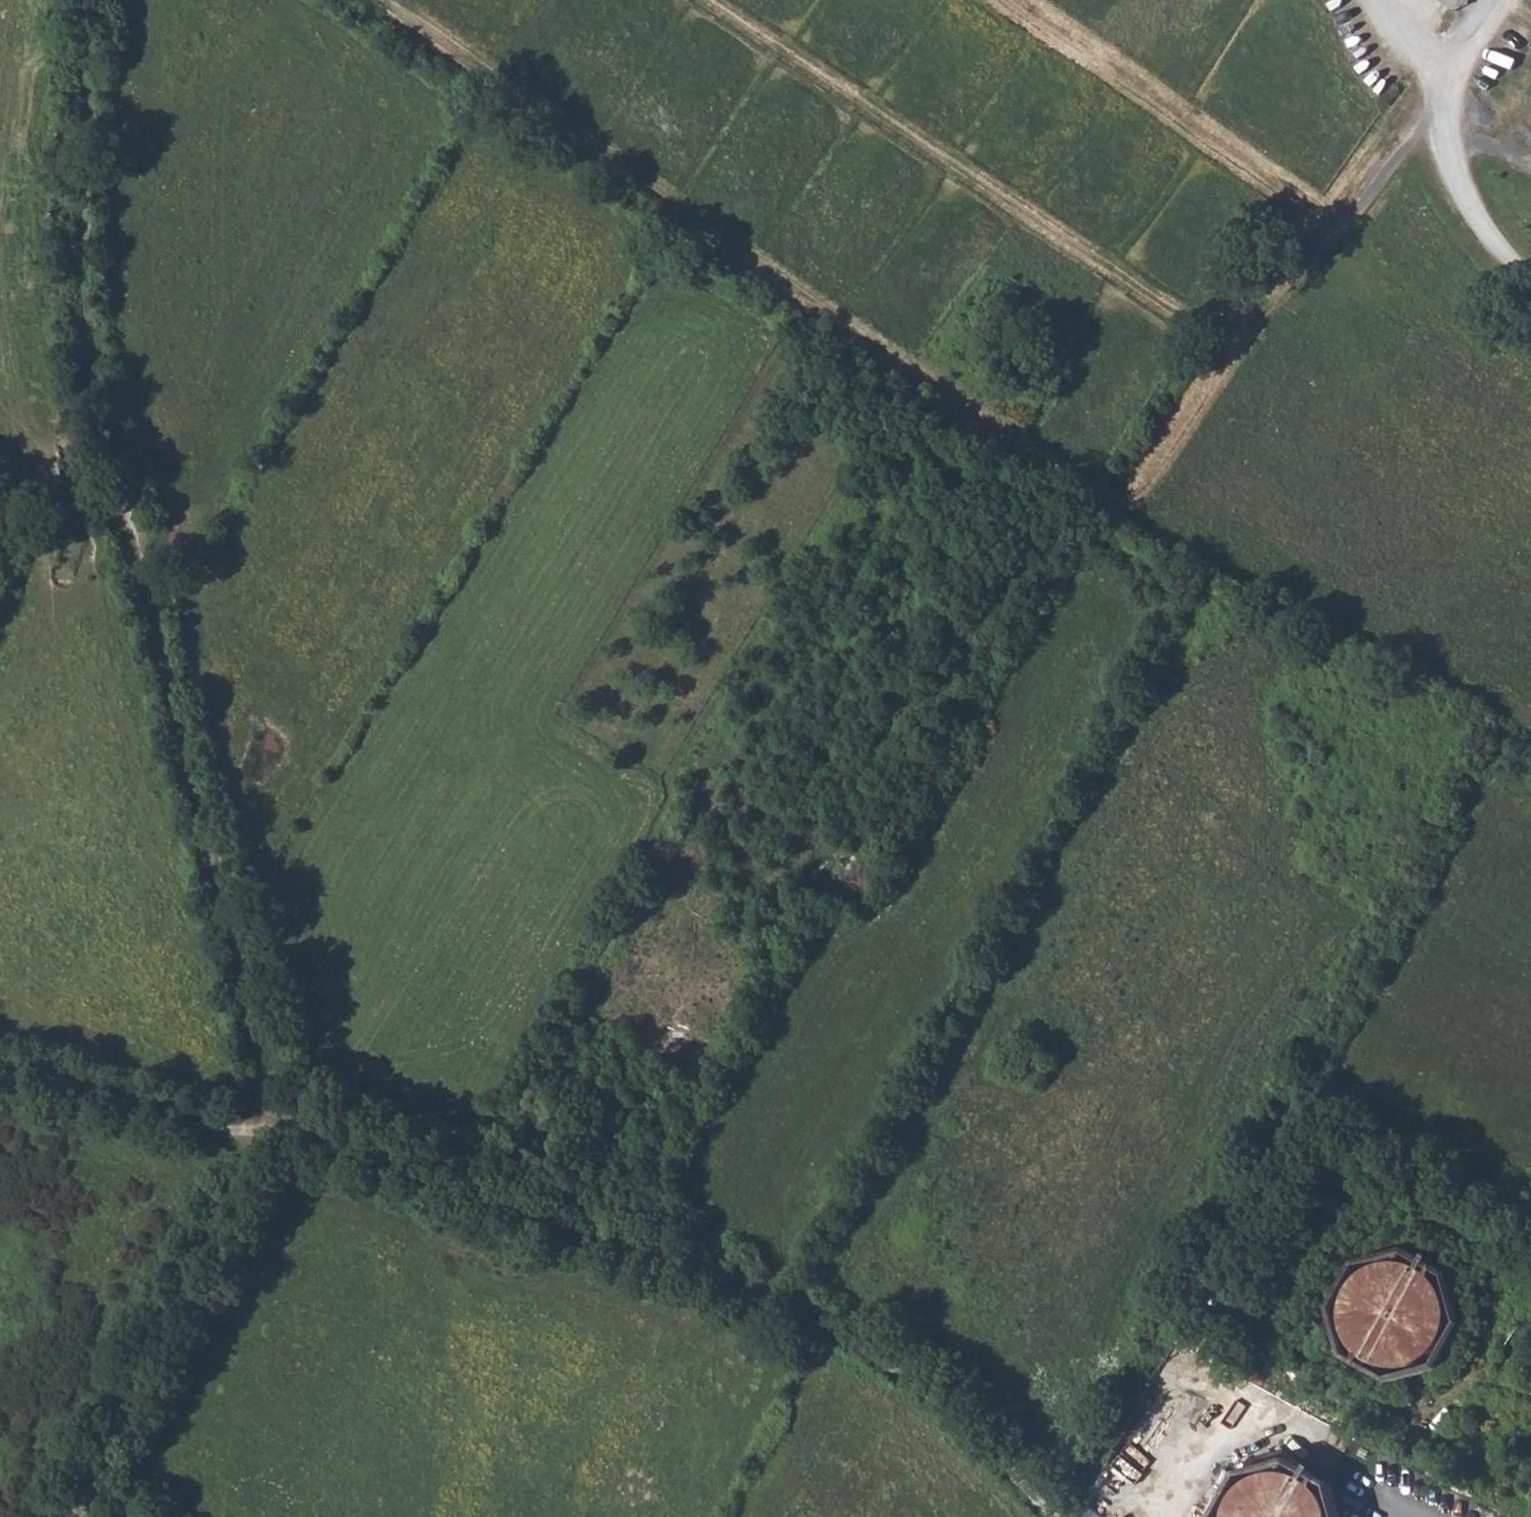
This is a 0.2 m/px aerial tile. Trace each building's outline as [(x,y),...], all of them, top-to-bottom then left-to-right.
[(1456,12),(1464,0),(1438,0),(1456,12)] [(1347,1262),(1324,1305),(1339,1354),(1387,1382),(1388,1389),(1426,1380),(1426,1371),(1435,1369),(1462,1322),(1446,1273),(1402,1244),(1401,1235),(1363,1248),(1362,1256),(1352,1258),(1347,1262)] [(1207,1512),(1209,1516),(1342,1516),(1329,1481),(1286,1458),(1286,1449),(1248,1456),(1248,1464),(1229,1471),(1207,1512)]
